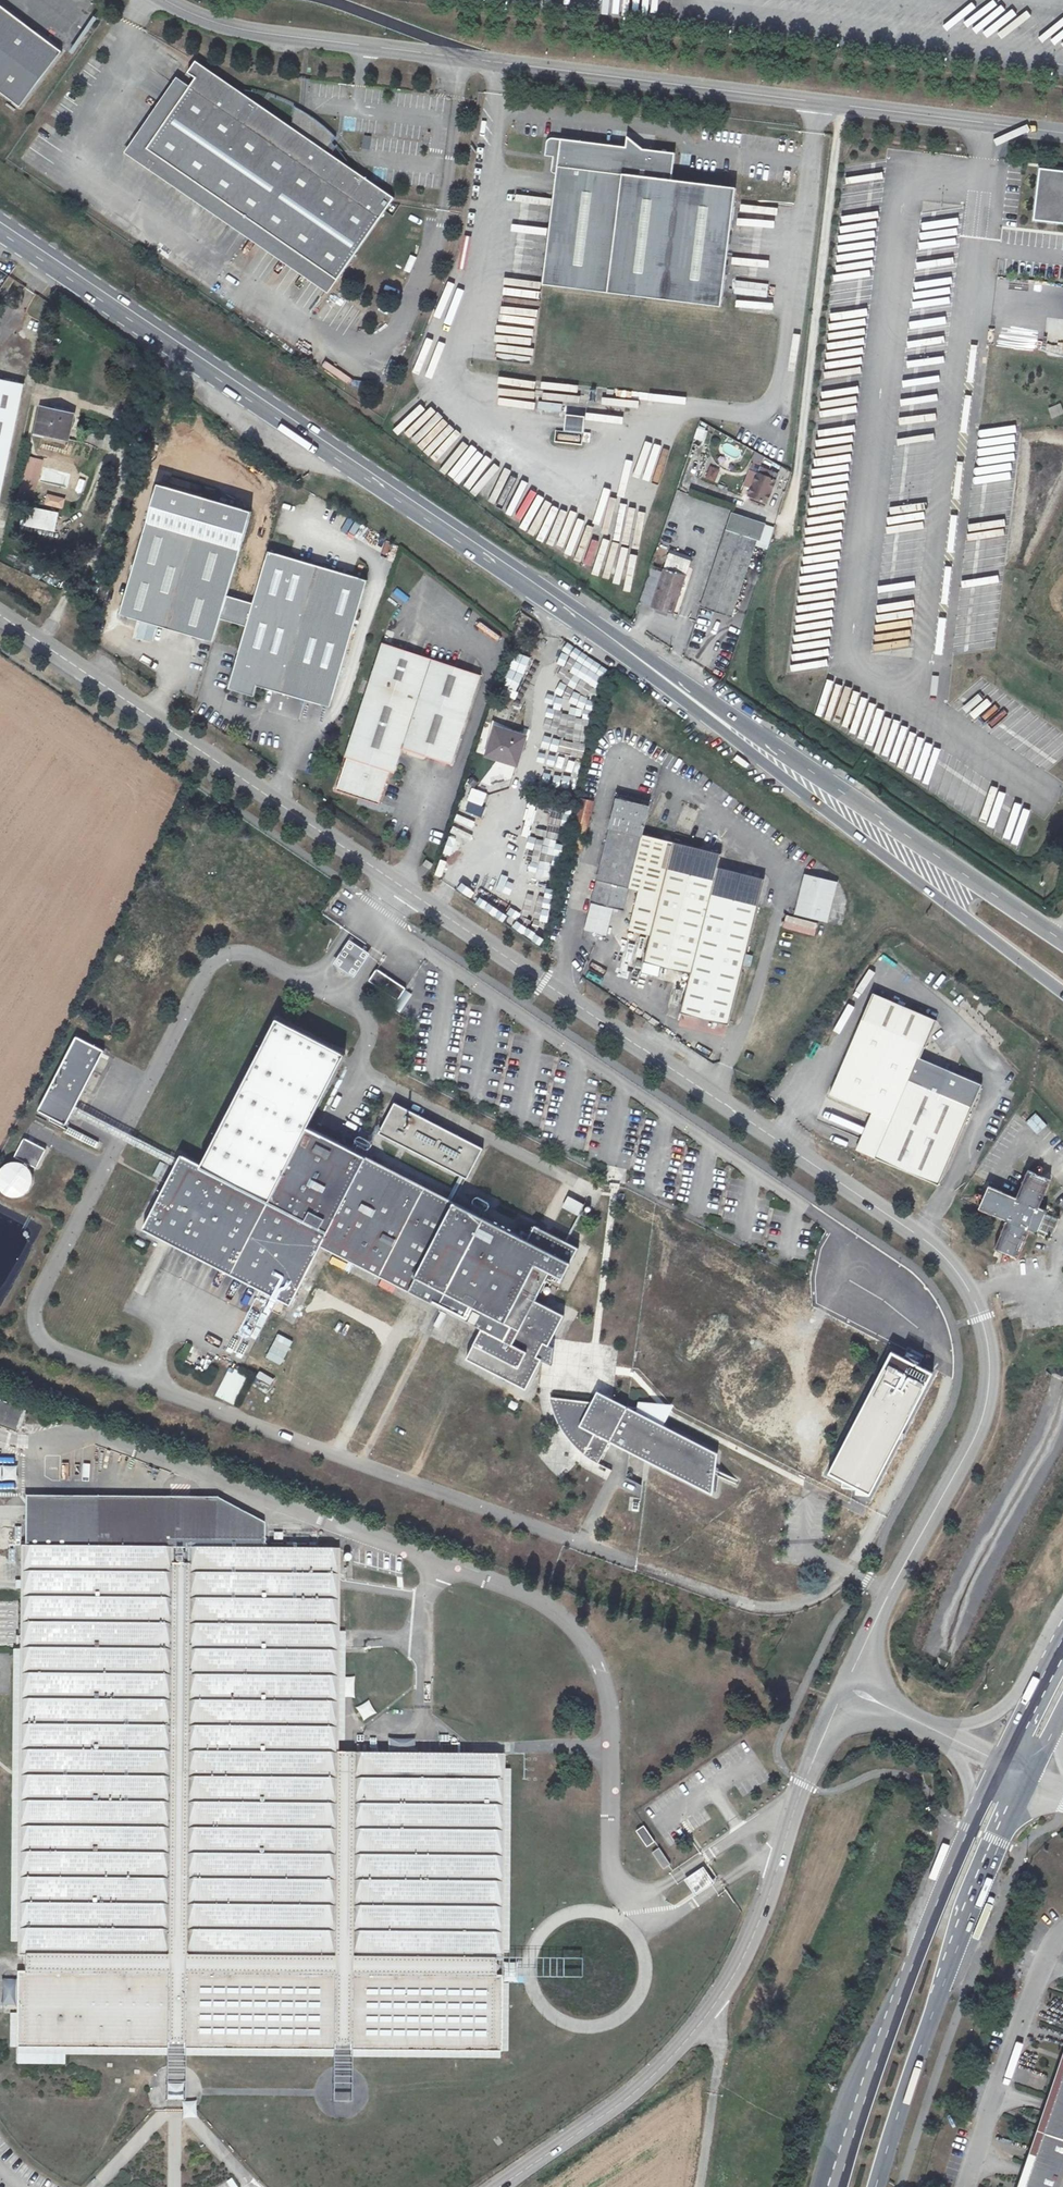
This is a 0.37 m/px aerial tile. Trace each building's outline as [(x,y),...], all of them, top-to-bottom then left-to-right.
[(0,6),(0,93),(20,108),(62,52),(0,6)] [(309,119),(294,117),(292,128),(196,61),(188,73),(196,78),(190,86),(147,149),(338,281),(395,198),(326,151),(336,137),(324,126),(310,115),(309,119)] [(177,77),(134,140),(147,149),(190,86),(177,77)] [(294,106),(294,117),(309,119),(310,115),(307,113),(294,106)] [(147,149),(134,140),(125,153),(329,293),(338,281),(147,149)] [(721,308),(735,189),(671,181),(674,155),(552,140),(549,140),(547,141),(546,145),(544,157),(552,158),(551,171),(552,174),(555,176),(542,287),(721,308)] [(1033,168),(1027,220),(1062,225),(1062,172),(1033,168)] [(21,377),(0,373),(0,479),(21,377)] [(35,399),(31,423),(59,430),(64,406),(35,399)] [(584,420),(567,418),(566,432),(582,434),(584,420)] [(704,442),(707,431),(697,427),(694,439),(704,442)] [(18,496),(34,500),(44,460),(28,456),(18,496)] [(703,478),(715,483),(721,469),(709,464),(703,478)] [(758,473),(749,496),(765,503),(775,480),(777,474),(768,471),(766,477),(758,473)] [(965,647),(994,651),(1014,485),(985,481),(983,499),(972,498),(963,572),(974,573),(965,647)] [(234,623),(240,600),(227,596),(252,512),(158,484),(120,615),(214,642),(221,619),(234,623)] [(62,509),(65,499),(49,494),(45,504),(62,509)] [(55,532),(59,512),(33,507),(29,527),(55,532)] [(731,514),(726,530),(758,541),(763,525),(731,514)] [(726,530),(700,607),(732,618),(758,541),(726,530)] [(240,600),(234,623),(247,626),(228,689),(254,696),(258,686),(331,707),(367,581),(268,552),(253,604),(240,600)] [(668,555),(651,607),(673,614),(690,562),(668,555)] [(142,622),(137,638),(151,643),(157,627),(142,622)] [(383,644),(345,757),(347,758),(336,791),(379,805),(390,772),(394,773),(402,748),(452,764),(481,676),(383,644)] [(575,703),(579,703),(579,709),(588,710),(589,692),(576,691),(575,703)] [(517,765),(526,737),(496,727),(487,756),(517,765)] [(475,792),(470,802),(485,808),(489,798),(475,792)] [(630,930),(651,935),(644,962),(691,973),(681,1013),(729,1024),(765,879),(718,868),(721,854),(642,835),(650,803),(618,795),(592,902),(624,910),(629,887),(640,890),(630,930)] [(568,847),(582,851),(594,801),(581,798),(568,847)] [(485,808),(470,802),(470,803),(461,799),(457,808),(467,811),(481,817),(485,808)] [(427,860),(424,865),(430,869),(433,865),(427,860)] [(804,874),(794,915),(828,923),(838,882),(804,874)] [(339,963),(354,972),(365,955),(351,945),(339,963)] [(641,973),(658,977),(660,967),(643,963),(641,973)] [(378,969),(377,969),(369,981),(370,981),(397,1000),(398,1000),(399,1000),(406,990),(406,989),(406,988),(378,969)] [(892,1120),(876,1158),(939,1185),(982,1084),(919,1057),(924,1046),(925,1047),(937,1020),(873,993),(862,1020),(831,1094),(892,1120)] [(321,1246),(482,1329),(467,1359),(526,1389),(542,1360),(553,1365),(555,1347),(549,1345),(565,1315),(536,1301),(550,1272),(563,1278),(572,1262),(308,1127),(345,1054),(277,1019),(202,1165),(182,1154),(143,1229),(291,1305),(321,1246)] [(105,1051),(104,1050),(77,1037),(76,1037),(39,1110),(39,1111),(66,1125),(67,1124),(104,1052),(105,1051)] [(851,1107),(824,1099),(818,1120),(845,1127),(851,1107)] [(398,1103),(382,1134),(471,1180),(487,1149),(398,1103)] [(36,1168),(37,1169),(46,1150),(24,1139),(15,1158),(36,1168)] [(21,1162),(14,1162),(7,1164),(2,1168),(0,1172),(0,1188),(4,1193),(10,1196),(17,1197),(24,1195),(29,1191),(33,1185),(33,1178),(31,1171),(27,1166),(21,1162)] [(1037,1234),(1047,1211),(1039,1208),(1051,1180),(1028,1170),(1016,1198),(989,1186),(979,1209),(1007,1221),(995,1248),(1018,1258),(1029,1231),(1037,1234)] [(587,1211),(582,1209),(584,1204),(567,1196),(561,1208),(583,1219),(587,1211)] [(1047,1211),(1037,1234),(1050,1239),(1060,1216),(1047,1211)] [(277,1317),(269,1336),(285,1343),(293,1324),(277,1317)] [(240,1333),(239,1338),(252,1341),(254,1336),(240,1333)] [(235,1339),(231,1353),(246,1358),(250,1344),(235,1339)] [(195,1364),(201,1349),(193,1346),(187,1361),(195,1364)] [(196,1367),(208,1369),(211,1355),(200,1352),(196,1367)] [(215,1396),(235,1406),(250,1377),(230,1366),(215,1396)] [(598,1391),(592,1402),(600,1403),(610,1409),(611,1405),(628,1407),(598,1391)] [(558,1401),(557,1398),(553,1397),(550,1397),(551,1403),(553,1410),(554,1415),(557,1421),(561,1429),(566,1436),(572,1443),(577,1448),(584,1454),(599,1463),(600,1460),(602,1457),(595,1453),(589,1449),(582,1443),(577,1438),(572,1432),(568,1425),(563,1418),(561,1412),(560,1409),(559,1406),(558,1401)] [(595,1453),(602,1457),(610,1441),(713,1494),(718,1453),(656,1421),(657,1411),(628,1407),(611,1405),(610,1409),(600,1403),(592,1402),(557,1398),(558,1401),(559,1406),(560,1409),(561,1412),(563,1418),(568,1425),(572,1432),(577,1438),(582,1443),(589,1449),(595,1453)] [(0,1400),(0,1425),(17,1430),(25,1408),(0,1400)] [(17,1464),(0,1465),(0,1480),(18,1479),(17,1464)] [(264,1549),(264,1523),(216,1499),(26,1497),(26,1508),(0,1508),(0,1593),(20,1593),(20,1547),(264,1549)] [(264,1549),(20,1547),(20,1593),(17,1956),(25,1957),(24,1972),(17,1972),(16,2048),(166,2049),(167,2049),(168,2043),(183,2043),(183,2049),(184,2049),(333,2051),(335,2050),(335,2044),(350,2044),(350,2051),(351,2051),(501,2052),(502,1978),(502,1976),(491,1976),(491,1973),(494,1972),(494,1963),(491,1963),(491,1960),(502,1961),(502,1959),(504,1755),(337,1754),(339,1549),(264,1549)] [(370,1701),(357,1707),(363,1721),(376,1715),(370,1701)] [(443,1739),(389,1738),(388,1751),(443,1751),(443,1739)] [(648,1846),(655,1842),(644,1825),(637,1830),(648,1846)] [(660,1846),(652,1852),(664,1868),(671,1863),(660,1846)] [(697,1891),(710,1881),(703,1871),(690,1880),(697,1891)] [(502,1976),(502,1978),(580,1978),(581,1960),(502,1959),(502,1961),(491,1960),(491,1963),(494,1963),(494,1972),(491,1973),(491,1976),(502,1976)] [(167,2049),(166,2049),(166,2101),(184,2101),(184,2049),(183,2049),(183,2043),(168,2043),(167,2049)] [(335,2050),(333,2051),(333,2102),(351,2102),(351,2051),(350,2051),(350,2044),(335,2044),(335,2050)] [(1024,2186),(1062,2186),(1062,2074),(1024,2186)] [(233,2178),(214,2186),(237,2186),(233,2178)]
